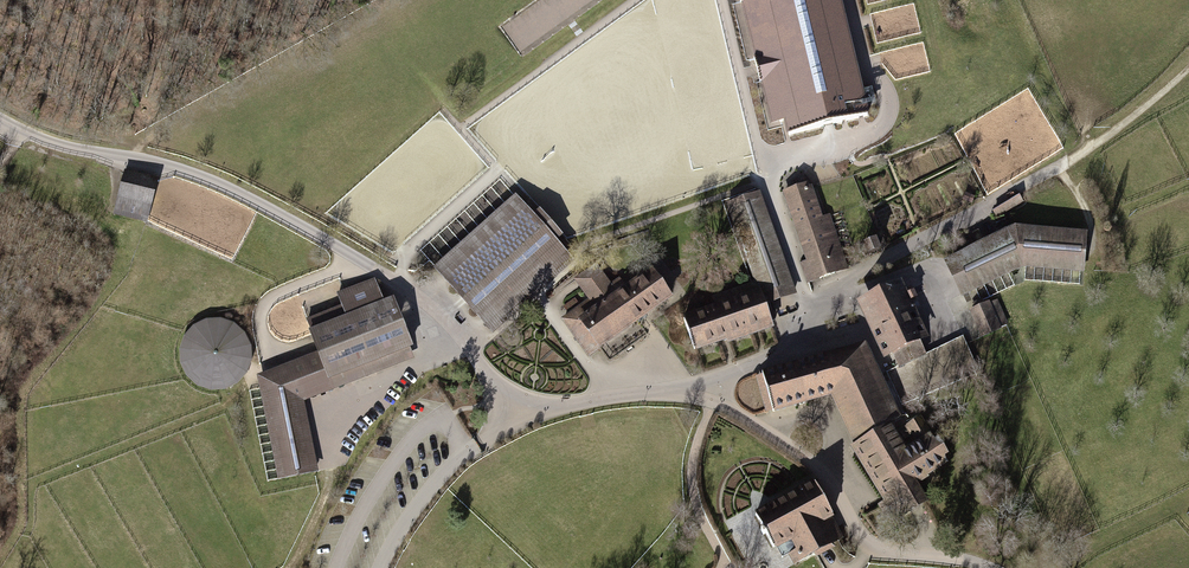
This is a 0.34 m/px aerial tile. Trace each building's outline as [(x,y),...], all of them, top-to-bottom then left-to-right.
[(503,27),(521,52),(592,0),(539,0),(503,27)] [(838,0),(740,0),(741,3),(750,0),(764,55),(753,58),(759,82),(770,80),(780,123),(788,121),(791,136),(867,117),(838,0)] [(113,213),(147,221),(157,181),(124,173),(113,213)] [(813,175),(777,188),(811,280),(847,267),(813,175)] [(796,290),(758,188),(730,199),(767,301),(796,290)] [(514,189),(434,266),(492,326),(572,250),(514,189)] [(1017,221),(947,252),(965,291),(1029,261),(1090,267),(1092,225),(1017,221)] [(429,259),(442,252),(436,241),(423,248),(429,259)] [(662,295),(645,268),(571,319),(590,347),(619,325),(662,295)] [(281,475),(314,469),(299,398),(409,349),(394,301),(382,302),(372,277),(337,291),(343,305),(308,316),(317,350),(262,371),(281,475)] [(934,336),(908,281),(865,301),(891,356),(934,336)] [(761,294),(682,319),(693,351),(771,325),(761,294)] [(569,315),(587,304),(583,297),(565,308),(569,315)] [(1001,326),(989,299),(965,310),(977,336),(1001,326)] [(183,370),(193,384),(209,391),(227,390),(242,382),(251,367),(253,349),(246,333),(232,322),(215,319),(198,324),(187,334),(185,336),(180,353),(183,370)] [(965,339),(928,353),(936,375),(946,371),(949,380),(961,376),(953,356),(969,349),(965,339)] [(770,409),(829,393),(849,442),(885,515),(925,496),(917,480),(947,465),(931,437),(908,447),(892,424),(902,419),(865,340),(759,372),(770,409)] [(811,482),(751,512),(776,552),(798,540),(808,558),(823,551),(837,543),(827,526),(838,521),(811,482)]
